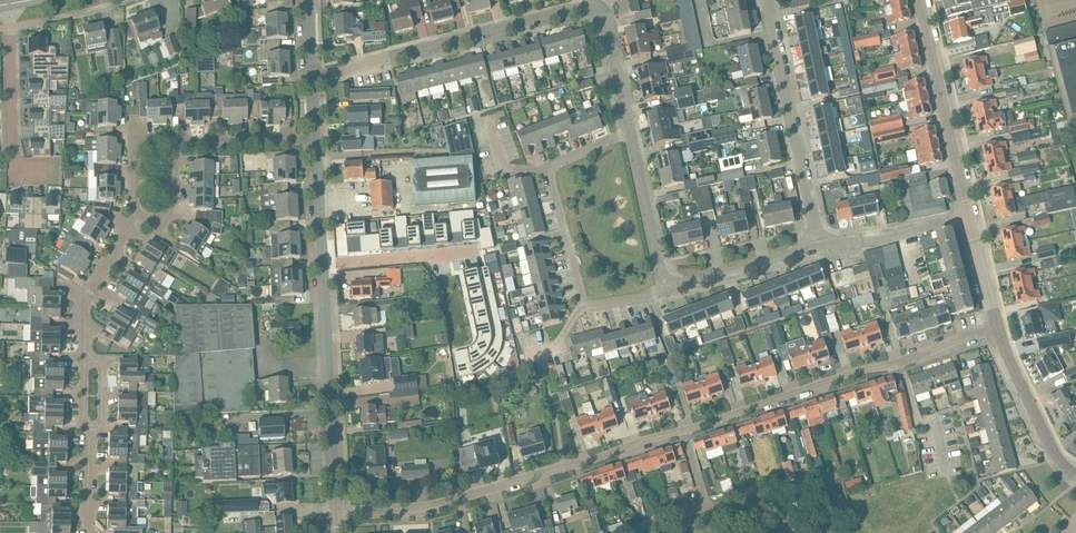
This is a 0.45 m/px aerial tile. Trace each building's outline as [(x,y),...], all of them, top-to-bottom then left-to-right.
[(186,10),(185,29),(195,30),(195,18),(203,15),(204,17),(216,13),(217,15),(231,10),(227,0),(201,0),(204,7),(196,11),(186,10)] [(266,2),(266,10),(273,9),(282,9),(282,2),(278,2),(278,0),(266,0),(266,2)] [(432,13),(434,24),(454,19),(452,11),(460,8),(458,0),(439,0),(440,5),(430,7),(432,13)] [(470,15),(491,9),(490,3),(500,0),(466,0),(470,15)] [(638,6),(636,0),(623,0),(619,1),(622,17),(635,15),(637,22),(653,19),(650,4),(638,6)] [(691,0),(677,0),(679,13),(681,21),(684,33),(688,54),(695,52),(701,51),(691,0)] [(729,38),(751,34),(750,27),(758,25),(755,12),(747,14),(744,0),(745,0),(721,0),(729,38)] [(805,7),(804,0),(799,0),(789,2),(791,10),(805,7)] [(946,12),(947,12),(948,17),(964,14),(974,12),(992,8),(1005,4),(1021,0),(943,0),(946,12)] [(391,16),(393,23),(396,33),(413,29),(411,18),(422,15),(418,1),(398,6),(400,14),(391,16)] [(1008,5),(1011,16),(1026,12),(1023,1),(1008,5)] [(906,3),(885,7),(888,18),(887,18),(889,24),(899,22),(910,20),(906,3)] [(974,12),(975,18),(966,20),(959,22),(958,20),(957,21),(957,22),(949,24),(954,44),(966,41),(971,40),(969,30),(983,26),(995,23),(994,18),(992,8),(974,12)] [(274,16),(273,9),(266,10),(258,10),(258,17),(264,17),(265,29),(287,28),(286,15),(274,16)] [(835,10),(837,21),(845,19),(843,9),(835,10)] [(152,13),(131,20),(138,38),(150,34),(153,41),(161,38),(152,13)] [(681,21),(679,13),(659,17),(661,25),(681,21)] [(795,19),(798,33),(814,29),(822,28),(821,21),(813,23),(811,16),(795,19)] [(336,21),(333,21),(334,30),(337,30),(338,38),(353,37),(353,36),(363,35),(362,27),(362,26),(362,25),(362,24),(361,23),(361,22),(360,22),(360,21),(359,20),(358,20),(357,19),(356,19),(355,18),(354,18),(353,18),(352,18),(352,19),(351,17),(347,17),(336,18),(336,21)] [(868,24),(870,34),(884,31),(882,21),(868,24)] [(848,36),(845,23),(844,23),(838,25),(841,37),(848,36)] [(1045,32),(1070,125),(1075,124),(1075,24),(1045,32)] [(120,48),(117,31),(108,32),(108,36),(104,37),(102,26),(83,29),(86,48),(88,48),(90,49),(94,48),(95,46),(106,44),(109,68),(114,67),(114,69),(123,67),(120,48)] [(626,32),(629,45),(660,39),(658,31),(647,34),(646,27),(637,29),(626,32)] [(287,39),(287,28),(265,29),(259,29),(260,48),(275,47),(275,40),(287,39)] [(572,29),(568,30),(573,53),(588,49),(583,31),(573,33),(572,29)] [(798,33),(801,46),(817,43),(814,29),(798,33)] [(563,36),(554,38),(559,56),(573,53),(568,30),(562,32),(563,36)] [(373,33),(373,42),(387,41),(386,32),(373,33)] [(666,50),(668,58),(684,55),(688,54),(684,33),(679,34),(682,47),(666,50)] [(900,43),(902,53),(917,50),(913,33),(902,35),(891,38),(893,44),(900,43)] [(854,41),(856,50),(880,45),(878,35),(854,41)] [(976,50),(987,48),(985,35),(974,37),(976,50)] [(543,36),(539,37),(545,60),(559,56),(554,38),(544,40),(543,36)] [(841,37),(837,38),(840,52),(844,51),(851,49),(848,36),(841,37)] [(545,60),(539,37),(534,38),(536,46),(528,49),(532,65),(545,61),(545,60)] [(1034,37),(1021,40),(1014,42),(1017,57),(1026,55),(1028,63),(1040,60),(1034,37)] [(56,58),(56,49),(53,47),(46,47),(46,40),(41,40),(41,38),(32,38),(32,40),(28,41),(28,56),(31,56),(32,68),(69,67),(69,64),(69,58),(65,58),(56,58)] [(178,53),(172,38),(164,41),(170,56),(178,53)] [(660,39),(629,45),(632,59),(652,55),(650,49),(661,46),(660,39)] [(532,65),(528,49),(526,41),(520,42),(522,50),(515,52),(519,68),(532,65)] [(740,56),(742,65),(760,61),(757,47),(750,49),(749,41),(738,43),(729,45),(732,57),(740,56)] [(801,46),(804,59),(820,56),(829,54),(827,48),(819,50),(817,43),(801,46)] [(519,68),(515,52),(513,44),(508,45),(510,53),(502,55),(506,71),(516,69),(519,68)] [(267,61),(267,67),(289,66),(288,53),(276,54),(275,47),(260,48),(260,62),(267,61)] [(506,71),(502,55),(500,47),(495,48),(497,57),(488,59),(492,75),(506,71)] [(851,49),(844,51),(847,64),(854,63),(851,49)] [(917,50),(902,53),(895,55),(900,72),(910,70),(921,67),(917,50)] [(688,54),(684,55),(686,63),(697,61),(695,52),(688,54)] [(472,55),(468,56),(473,78),(488,74),(483,56),(473,59),(472,55)] [(668,58),(670,67),(686,63),(684,55),(668,58)] [(463,61),(455,63),(459,82),(473,78),(468,56),(462,57),(463,61)] [(804,59),(807,73),(823,69),(820,56),(804,59)] [(964,62),(967,77),(984,73),(983,67),(988,65),(986,57),(964,62)] [(205,73),(205,60),(196,63),(197,73),(205,73)] [(760,61),(742,65),(729,67),(731,75),(744,72),(745,79),(763,75),(760,61)] [(443,62),(438,63),(443,86),(459,82),(455,63),(444,66),(443,62)] [(435,68),(425,71),(430,89),(431,95),(445,92),(443,86),(438,63),(434,64),(435,68)] [(857,76),(854,63),(847,64),(849,78),(857,76)] [(660,82),(668,80),(665,65),(639,71),(642,86),(660,82)] [(289,66),(267,67),(267,72),(261,72),(261,86),(277,85),(277,78),(289,77),(289,66)] [(50,96),(49,81),(68,81),(69,67),(32,68),(32,81),(29,81),(29,91),(32,91),(32,97),(50,96)] [(876,78),(877,83),(896,79),(893,67),(874,71),(876,78)] [(414,69),(410,70),(416,93),(430,89),(425,71),(415,73),(414,69)] [(578,73),(579,81),(594,76),(592,69),(578,73)] [(807,73),(810,86),(826,83),(823,69),(807,73)] [(174,70),(168,72),(170,80),(176,78),(174,70)] [(416,93),(410,70),(405,72),(406,76),(396,78),(402,103),(417,99),(416,93)] [(984,73),(967,77),(970,92),(981,89),(993,87),(991,81),(998,79),(996,71),(984,73)] [(562,76),(555,78),(556,85),(564,83),(562,76)] [(860,94),(857,76),(849,78),(852,89),(839,91),(841,98),(860,94)] [(1019,86),(1027,85),(1025,77),(1017,79),(1017,80),(1002,83),(1003,90),(1019,87),(1019,86)] [(861,81),(862,87),(877,83),(876,78),(861,81)] [(592,79),(576,85),(579,92),(594,87),(592,79)] [(642,86),(645,101),(661,98),(663,105),(706,96),(705,91),(693,94),(692,87),(679,90),(676,79),(668,80),(660,82),(642,86)] [(895,80),(862,87),(865,101),(885,97),(884,92),(897,89),(895,80)] [(913,83),(902,85),(906,102),(928,98),(924,80),(913,83)] [(705,91),(706,96),(726,91),(735,89),(732,82),(727,82),(724,82),(724,84),(711,87),(711,90),(705,91)] [(826,83),(810,86),(812,100),(828,96),(826,83)] [(740,88),(744,110),(769,105),(766,91),(760,92),(758,84),(740,88)] [(340,85),(341,100),(349,100),(349,85),(340,85)] [(350,91),(351,101),(391,100),(391,89),(350,91)] [(1024,95),(1023,89),(1018,90),(1018,89),(1005,92),(1006,99),(1024,95)] [(253,116),(254,116),(253,102),(253,100),(253,90),(246,91),(246,95),(234,95),(235,125),(242,125),(242,121),(247,120),(247,114),(253,113),(253,116)] [(146,91),(139,92),(139,101),(140,114),(147,114),(147,121),(152,121),(152,125),(159,125),(158,102),(147,103),(146,100),(146,91)] [(707,103),(728,98),(726,91),(706,96),(707,103)] [(171,113),(178,113),(177,92),(172,93),(169,96),(169,102),(158,102),(159,125),(166,125),(166,120),(171,120),(171,113)] [(190,126),(197,126),(196,94),(182,95),(181,97),(178,97),(177,92),(178,113),(178,116),(184,115),(185,122),(190,122),(190,126)] [(209,115),(215,114),(215,96),(211,96),(211,94),(196,94),(197,126),(204,126),(204,122),(209,121),(209,115)] [(228,125),(235,125),(234,95),(215,96),(215,114),(222,114),(222,121),(228,121),(228,125)] [(50,127),(50,111),(66,110),(66,96),(50,96),(32,97),(32,109),(29,109),(30,121),(33,121),(33,127),(50,127)] [(664,112),(648,115),(652,130),(669,126),(679,124),(676,111),(679,110),(680,112),(696,108),(696,107),(708,104),(707,103),(706,96),(663,105),(664,112)] [(861,96),(846,100),(847,108),(849,108),(851,117),(858,116),(865,114),(861,96)] [(507,97),(499,99),(500,105),(509,102),(507,97)] [(906,102),(900,104),(901,109),(905,111),(907,111),(908,113),(870,121),(873,134),(904,127),(902,120),(910,118),(910,120),(931,115),(928,98),(906,102)] [(468,107),(470,114),(479,112),(476,99),(468,101),(470,107),(468,107)] [(973,105),(977,120),(994,116),(992,109),(997,108),(995,100),(973,105)] [(253,102),(254,116),(260,115),(260,122),(266,122),(266,127),(273,126),(272,104),(261,104),(260,101),(253,102)] [(284,104),(272,104),(273,126),(280,126),(280,122),(285,122),(285,115),(291,115),(291,101),(283,101),(284,104)] [(120,114),(120,108),(116,108),(116,102),(97,102),(97,103),(91,103),(91,114),(97,114),(120,114)] [(595,112),(587,115),(593,133),(603,129),(600,120),(603,118),(598,105),(593,107),(595,112)] [(769,105),(744,110),(738,111),(740,118),(753,115),(754,123),(772,119),(769,105)] [(349,109),(350,124),(368,123),(368,121),(375,121),(376,127),(386,126),(380,126),(380,118),(382,118),(381,107),(367,108),(367,107),(349,109)] [(815,110),(818,124),(833,120),(831,107),(815,110)] [(453,111),(455,119),(467,115),(464,108),(453,111)] [(447,110),(438,113),(441,123),(450,120),(447,110)] [(582,117),(570,121),(577,139),(593,133),(587,115),(585,110),(580,112),(582,117)] [(1006,128),(1005,123),(1013,121),(1011,112),(994,116),(977,120),(980,134),(1006,128)] [(116,127),(116,122),(120,122),(120,114),(97,114),(91,114),(90,127),(94,127),(94,134),(108,134),(108,127),(116,127)] [(867,124),(865,114),(858,116),(860,126),(867,124)] [(568,115),(555,120),(561,135),(569,132),(572,140),(577,139),(570,121),(568,115)] [(712,129),(714,139),(736,135),(734,127),(716,131),(715,127),(719,126),(721,121),(720,115),(710,118),(712,129)] [(833,120),(818,124),(820,137),(836,134),(836,133),(847,131),(847,127),(843,128),(841,119),(833,120)] [(555,120),(543,125),(548,140),(551,148),(556,146),(553,138),(561,135),(555,120)] [(368,123),(350,124),(351,138),(343,138),(344,152),(362,151),(362,150),(375,149),(374,137),(386,136),(386,126),(376,127),(375,121),(368,121),(368,123)] [(467,121),(439,130),(441,141),(447,140),(449,145),(453,156),(475,154),(467,121)] [(1026,121),(1009,124),(1011,134),(1028,130),(1026,121)] [(543,125),(530,130),(536,145),(539,153),(543,151),(541,143),(548,140),(543,125)] [(669,126),(652,130),(655,145),(666,143),(682,140),(680,131),(671,133),(669,126)] [(51,157),(51,141),(65,141),(66,127),(50,127),(33,127),(33,140),(30,140),(31,150),(33,150),(34,157),(51,157)] [(689,145),(714,139),(712,129),(687,135),(689,145)] [(904,129),(874,135),(876,145),(906,139),(904,129)] [(921,138),(923,148),(938,145),(934,129),(913,134),(914,140),(921,138)] [(536,145),(530,130),(517,134),(526,157),(531,155),(528,148),(536,145)] [(1031,137),(1029,130),(1011,134),(1013,145),(1032,141),(1031,137)] [(863,142),(870,140),(868,131),(861,132),(863,142)] [(96,152),(96,153),(120,153),(120,146),(116,146),(115,140),(108,140),(108,134),(94,134),(94,140),(85,140),(84,152),(96,152)] [(778,149),(775,134),(758,138),(758,142),(746,144),(748,154),(742,155),(742,156),(778,149)] [(820,137),(823,151),(839,147),(836,134),(820,137)] [(736,135),(714,139),(715,147),(737,142),(736,135)] [(1060,136),(1053,138),(1055,145),(1062,143),(1060,136)] [(715,147),(714,139),(689,145),(676,147),(677,154),(658,158),(661,173),(681,169),(680,164),(692,162),(694,158),(693,154),(708,151),(707,148),(715,147)] [(870,140),(863,142),(865,152),(872,151),(870,140)] [(983,147),(986,162),(1003,158),(1002,151),(1007,150),(1005,142),(983,147)] [(923,148),(907,152),(909,163),(919,161),(920,167),(942,162),(938,145),(923,148)] [(823,151),(826,164),(842,161),(839,147),(823,151)] [(781,162),(778,149),(742,156),(743,163),(762,159),(763,166),(781,162)] [(295,172),(294,159),(282,159),(281,151),(266,152),(266,161),(267,172),(273,172),(274,173),(295,172)] [(1018,155),(1019,163),(1038,159),(1036,151),(1018,155)] [(93,164),(93,172),(108,172),(108,165),(115,165),(115,160),(120,160),(120,153),(96,153),(96,164),(93,164)] [(877,171),(873,154),(858,158),(861,174),(877,171)] [(189,168),(189,175),(212,175),(213,163),(215,163),(215,156),(201,156),(201,163),(194,163),(194,168),(189,168)] [(877,158),(879,166),(887,164),(885,157),(877,158)] [(411,162),(414,206),(476,202),(473,158),(411,162)] [(1003,158),(986,162),(989,177),(1011,172),(1010,164),(1005,165),(1003,158)] [(842,161),(826,164),(829,178),(845,174),(843,166),(852,165),(852,160),(852,159),(842,161)] [(376,184),(376,178),(376,169),(363,170),(363,163),(345,164),(346,180),(367,179),(367,184),(371,184),(373,210),(393,209),(391,183),(376,184)] [(1041,171),(1039,164),(1021,169),(1023,175),(1041,171)] [(881,173),(882,182),(901,178),(910,176),(908,166),(881,173)] [(722,174),(690,181),(687,168),(681,169),(661,173),(664,188),(684,184),(686,190),(691,189),(701,188),(708,186),(724,183),(722,174)] [(722,174),(724,183),(733,181),(740,179),(745,178),(743,168),(723,173),(723,174),(722,174)] [(783,170),(772,172),(769,173),(770,180),(784,178),(783,170)] [(64,171),(63,179),(71,179),(71,172),(64,171)] [(96,179),(96,191),(119,191),(120,183),(115,183),(115,178),(108,178),(108,172),(93,172),(93,179),(96,179)] [(263,192),(268,192),(283,191),(283,183),(295,183),(295,172),(274,173),(274,184),(263,185),(263,192)] [(867,176),(868,183),(869,188),(880,186),(879,182),(882,182),(881,173),(867,176)] [(925,173),(910,176),(901,178),(910,220),(946,212),(943,202),(941,203),(941,199),(950,197),(946,180),(930,183),(931,184),(927,185),(925,173),(926,173),(925,173)] [(1024,176),(1025,183),(1037,180),(1035,173),(1024,176)] [(189,175),(189,182),(194,182),(194,187),(212,187),(218,187),(224,187),(224,175),(218,175),(212,175),(189,175)] [(746,178),(749,192),(757,191),(754,176),(746,178)] [(867,176),(857,178),(859,185),(868,183),(867,176)] [(508,180),(507,181),(508,185),(513,184),(515,193),(516,196),(535,192),(531,178),(522,180),(521,177),(508,180)] [(749,192),(746,178),(745,178),(740,179),(742,193),(740,194),(742,205),(752,203),(749,192)] [(859,185),(857,178),(847,180),(849,187),(859,185)] [(843,188),(841,181),(831,184),(833,191),(843,188)] [(1011,194),(1021,192),(1020,183),(992,190),(996,204),(1013,200),(1011,194)] [(701,188),(706,213),(714,211),(708,186),(701,188)] [(189,192),(189,199),(212,199),(212,187),(194,187),(194,192),(189,192)] [(996,204),(999,219),(1010,217),(1021,214),(1026,213),(1025,208),(1045,204),(1051,203),(1053,213),(1075,209),(1075,196),(1074,187),(1048,192),(1013,200),(996,204)] [(701,188),(691,189),(694,202),(697,201),(699,214),(706,213),(701,188)] [(88,206),(88,207),(105,212),(107,203),(115,203),(115,197),(119,198),(119,191),(96,191),(96,202),(94,201),(92,208),(88,206)] [(276,209),(276,210),(297,209),(296,196),(284,197),(283,191),(268,192),(268,199),(269,199),(269,210),(276,209)] [(499,198),(495,191),(489,195),(493,202),(499,198)] [(515,193),(511,194),(514,208),(519,206),(520,210),(538,205),(535,192),(516,196),(515,193)] [(678,193),(675,194),(664,196),(666,203),(680,201),(678,193)] [(33,231),(34,198),(21,198),(21,195),(11,195),(6,195),(6,215),(19,215),(19,227),(19,230),(33,231)] [(777,207),(776,208),(780,225),(794,222),(790,205),(783,206),(781,195),(774,197),(777,207)] [(61,216),(61,209),(61,207),(61,197),(57,197),(57,196),(46,196),(46,199),(34,198),(33,231),(47,231),(47,215),(61,216)] [(876,198),(862,200),(866,217),(879,214),(876,198)] [(201,211),(200,220),(214,223),(216,212),(212,211),(212,199),(189,199),(189,206),(193,206),(193,211),(201,211)] [(862,200),(849,203),(852,219),(866,217),(862,200)] [(495,202),(487,204),(489,213),(497,211),(495,202)] [(852,219),(849,203),(835,206),(839,222),(852,219)] [(520,210),(523,220),(524,224),(542,219),(538,205),(520,210)] [(680,208),(683,218),(694,215),(691,205),(680,208)] [(729,209),(734,235),(748,232),(746,221),(745,215),(737,216),(735,206),(729,207),(729,209)] [(87,225),(86,225),(106,237),(110,231),(106,228),(109,224),(102,220),(105,212),(88,207),(79,220),(87,225)] [(780,225),(776,208),(762,210),(766,228),(780,225)] [(270,222),(270,229),(286,228),(285,221),(298,220),(297,209),(276,210),(276,221),(270,222)] [(734,235),(729,209),(723,210),(725,219),(717,221),(721,238),(734,235)] [(474,211),(461,212),(463,233),(477,232),(480,243),(482,251),(495,248),(490,229),(490,228),(482,230),(479,220),(474,220),(474,211)] [(435,227),(435,236),(436,247),(449,246),(448,235),(463,233),(461,212),(449,213),(451,225),(435,227)] [(423,227),(407,229),(408,238),(409,249),(422,248),(421,237),(435,236),(434,226),(433,215),(422,216),(423,227)] [(505,215),(494,217),(496,225),(507,223),(505,215)] [(1034,219),(1036,227),(1051,224),(1050,216),(1034,219)] [(395,230),(380,231),(380,236),(381,250),(381,252),(397,250),(396,239),(408,238),(407,229),(406,217),(394,218),(395,230)] [(691,218),(684,220),(689,245),(703,242),(699,224),(693,225),(691,218)] [(519,226),(517,226),(521,239),(528,238),(545,233),(542,219),(524,224),(523,220),(518,221),(519,226)] [(220,235),(222,226),(214,223),(200,220),(199,227),(193,224),(190,228),(186,226),(183,232),(207,246),(205,245),(212,234),(220,235)] [(689,245),(684,220),(678,221),(679,228),(671,230),(675,248),(689,245)] [(365,221),(345,222),(347,239),(360,238),(361,252),(381,250),(380,236),(367,237),(365,221)] [(70,229),(67,235),(86,247),(90,241),(96,245),(99,240),(103,243),(106,237),(86,225),(80,235),(70,229)] [(1002,232),(1005,247),(1022,243),(1021,236),(1026,235),(1024,227),(1002,232)] [(277,236),(277,248),(299,247),(298,234),(286,235),(286,228),(270,229),(270,236),(277,236)] [(498,239),(505,238),(503,228),(496,229),(498,239)] [(6,252),(5,265),(8,265),(10,265),(9,278),(15,279),(27,279),(28,265),(25,265),(25,254),(25,245),(37,246),(37,231),(33,231),(19,230),(14,230),(11,230),(11,236),(10,252),(8,252),(6,252)] [(952,230),(936,234),(940,249),(956,245),(952,230)] [(207,246),(183,232),(179,238),(183,240),(180,245),(186,248),(182,254),(200,265),(204,258),(201,256),(207,246)] [(923,253),(940,249),(936,234),(919,239),(923,253)] [(59,252),(66,257),(86,269),(90,263),(86,261),(89,256),(83,252),(86,247),(67,235),(63,241),(65,242),(59,252)] [(524,248),(527,261),(543,256),(541,249),(549,246),(548,241),(524,248)] [(149,243),(143,254),(164,266),(168,269),(177,253),(161,243),(161,244),(165,246),(162,251),(149,243)] [(516,243),(500,247),(502,255),(518,251),(516,243)] [(1022,243),(1005,247),(1008,261),(1031,256),(1029,248),(1024,249),(1022,243)] [(895,245),(881,249),(883,257),(897,254),(895,245)] [(923,253),(927,266),(960,258),(956,245),(940,249),(923,253)] [(271,248),(272,267),(288,267),(287,259),(300,258),(299,247),(277,248),(271,248)] [(1055,247),(1036,251),(1038,260),(1057,256),(1055,247)] [(881,249),(863,254),(867,264),(872,279),(877,278),(874,267),(880,265),(884,264),(883,257),(881,249)] [(142,274),(158,284),(161,286),(167,275),(161,272),(164,266),(143,254),(136,264),(149,272),(147,277),(142,274)] [(527,261),(530,273),(546,269),(544,261),(552,259),(551,254),(543,256),(527,261)] [(897,254),(883,257),(884,264),(899,261),(898,256),(897,254)] [(86,269),(66,257),(61,266),(59,265),(57,268),(55,271),(54,272),(66,279),(70,274),(76,277),(79,273),(83,275),(86,269)] [(963,271),(960,258),(927,266),(930,280),(944,276),(963,271)] [(1062,266),(1060,259),(1041,263),(1042,271),(1062,266)] [(884,264),(880,265),(882,273),(901,268),(899,261),(884,264)] [(872,279),(867,264),(852,269),(857,284),(872,279)] [(880,265),(874,267),(877,278),(878,281),(883,280),(882,273),(880,265)] [(270,267),(271,286),(272,285),(301,285),(300,272),(288,273),(288,267),(272,267),(270,267)] [(486,268),(463,273),(467,287),(492,282),(490,276),(488,267),(486,268)] [(531,275),(523,277),(526,288),(550,282),(547,274),(556,272),(554,267),(546,269),(530,273),(531,275)] [(819,267),(807,272),(813,288),(826,283),(819,267)] [(901,268),(882,273),(883,280),(887,278),(888,279),(902,276),(901,268)] [(361,283),(352,283),(353,298),(372,297),(372,299),(379,299),(379,288),(401,286),(401,269),(387,270),(388,279),(376,279),(376,280),(361,280),(361,283)] [(836,290),(857,284),(852,269),(831,275),(836,290)] [(1011,274),(1014,289),(1032,285),(1030,279),(1035,278),(1033,270),(1011,274)] [(967,284),(963,271),(944,276),(930,280),(934,293),(947,290),(967,284)] [(807,272),(794,277),(800,292),(813,288),(807,272)] [(168,290),(161,286),(158,284),(142,274),(142,275),(145,277),(143,281),(131,274),(124,285),(149,300),(154,303),(158,297),(162,300),(168,290)] [(902,276),(888,279),(889,286),(904,283),(902,276)] [(794,277),(781,281),(787,297),(800,292),(794,277)] [(15,279),(15,289),(27,289),(27,306),(31,307),(34,307),(60,307),(60,295),(45,294),(45,289),(53,289),(53,280),(31,279),(27,279),(15,279)] [(876,293),(872,279),(857,284),(861,297),(862,297),(864,296),(871,294),(876,293)] [(526,288),(522,290),(523,296),(535,292),(537,299),(553,295),(551,287),(559,285),(558,280),(550,282),(526,288)] [(781,281),(768,286),(774,302),(787,297),(781,281)] [(492,282),(467,287),(470,301),(495,295),(492,282)] [(904,283),(889,286),(891,293),(898,292),(905,290),(904,283)] [(970,297),(967,284),(947,290),(949,296),(951,302),(970,297)] [(123,305),(134,312),(140,315),(146,319),(150,312),(144,309),(149,300),(124,285),(118,295),(131,303),(128,307),(124,305),(123,305)] [(272,285),(271,286),(272,298),(274,298),(275,305),(279,305),(290,304),(289,297),(302,296),(301,285),(272,285)] [(1032,285),(1014,289),(1018,304),(1040,299),(1038,291),(1033,292),(1032,285)] [(768,286),(755,291),(762,307),(774,302),(768,286)] [(221,287),(216,296),(221,299),(226,291),(221,287)] [(522,290),(512,292),(513,299),(523,297),(523,296),(522,290)] [(762,307),(755,291),(743,296),(749,312),(762,307)] [(217,298),(207,292),(198,307),(212,307),(217,298)] [(537,299),(540,312),(556,308),(554,300),(562,298),(561,293),(553,295),(537,299)] [(835,294),(817,300),(820,307),(836,301),(836,299),(835,294)] [(874,303),(871,294),(864,296),(862,297),(861,297),(852,300),(855,309),(874,303)] [(224,296),(218,306),(218,307),(234,306),(234,295),(228,296),(224,296)] [(495,295),(470,301),(473,315),(498,309),(495,295)] [(728,295),(715,300),(721,315),(734,310),(728,295)] [(949,296),(943,298),(946,306),(947,308),(950,317),(974,311),(970,297),(951,302),(949,296)] [(715,300),(702,305),(708,320),(721,315),(715,300)] [(820,307),(817,300),(808,303),(810,310),(820,307)] [(918,309),(917,309),(919,315),(925,332),(938,327),(933,311),(927,313),(923,300),(916,303),(918,309)] [(933,311),(938,327),(952,323),(950,317),(947,308),(946,306),(939,309),(936,300),(930,302),(933,311)] [(376,302),(377,312),(395,310),(394,301),(376,302)] [(1037,317),(1021,320),(1025,339),(1026,340),(1036,337),(1040,351),(1071,344),(1069,333),(1057,335),(1055,323),(1061,321),(1057,302),(1038,306),(1041,317),(1037,317)] [(702,305),(690,310),(696,325),(708,320),(702,305)] [(801,305),(791,309),(793,315),(803,312),(801,305)] [(254,338),(251,306),(234,306),(218,307),(212,307),(198,307),(176,307),(174,415),(204,413),(251,412),(249,391),(249,385),(255,385),(254,382),(251,338),(254,338)] [(556,308),(540,312),(544,326),(560,322),(558,313),(566,311),(564,306),(556,308)] [(30,317),(30,325),(44,325),(44,319),(60,320),(60,307),(34,307),(31,307),(31,317),(30,317)] [(765,317),(767,323),(782,319),(779,312),(771,315),(769,307),(763,309),(765,317)] [(118,309),(112,319),(128,329),(133,332),(133,331),(137,334),(139,335),(145,327),(142,325),(146,319),(140,315),(134,312),(131,316),(118,309)] [(498,309),(473,315),(476,328),(501,323),(501,322),(498,310),(498,309)] [(517,309),(509,311),(511,320),(512,320),(519,318),(517,309)] [(793,315),(791,309),(782,311),(784,318),(793,315)] [(355,312),(356,328),(371,326),(377,325),(376,310),(369,311),(369,310),(355,312)] [(690,310),(677,315),(683,330),(696,325),(690,310)] [(829,332),(822,310),(811,314),(818,335),(829,332)] [(911,311),(905,313),(907,319),(912,336),(925,332),(919,315),(913,317),(911,311)] [(897,313),(890,316),(893,324),(895,330),(898,340),(912,336),(907,319),(900,321),(898,315),(897,313)] [(827,317),(826,317),(831,334),(840,331),(834,314),(827,317)] [(670,335),(683,330),(677,315),(664,320),(666,327),(670,335)] [(727,332),(729,336),(745,330),(746,328),(742,316),(734,319),(736,326),(726,329),(727,332)] [(647,326),(639,328),(644,344),(656,341),(650,317),(645,318),(647,326)] [(767,323),(765,317),(756,320),(758,327),(767,323)] [(512,320),(513,325),(516,335),(523,333),(519,318),(512,320)] [(132,343),(137,334),(133,331),(133,332),(128,329),(112,319),(106,330),(121,339),(118,344),(112,340),(111,340),(128,350),(132,343)] [(634,330),(626,332),(631,348),(644,344),(639,328),(637,320),(632,322),(634,330)] [(269,325),(270,340),(299,339),(299,323),(269,325)] [(501,323),(476,328),(477,335),(478,338),(478,340),(503,342),(502,330),(501,323)] [(621,333),(613,335),(618,351),(631,348),(626,332),(624,324),(619,325),(621,333)] [(779,324),(772,326),(779,348),(786,346),(779,324)] [(867,330),(860,333),(866,350),(871,348),(870,345),(883,341),(877,324),(866,327),(867,330)] [(30,343),(34,343),(59,343),(59,331),(44,330),(44,325),(49,325),(44,325),(30,325),(30,332),(30,343)] [(387,328),(388,338),(406,336),(405,327),(387,328)] [(712,329),(716,341),(726,337),(725,333),(724,330),(721,331),(719,327),(712,329)] [(706,344),(716,341),(712,329),(705,331),(707,336),(704,337),(706,344)] [(598,331),(603,349),(604,355),(618,351),(613,335),(605,338),(603,330),(598,331)] [(598,331),(581,336),(587,358),(592,357),(591,352),(603,349),(598,331)] [(866,350),(860,333),(852,335),(851,332),(841,335),(847,353),(859,349),(860,352),(866,350)] [(446,335),(439,336),(441,346),(447,345),(446,335)] [(358,356),(380,354),(384,354),(383,336),(357,338),(358,356)] [(586,353),(581,336),(571,339),(573,348),(570,349),(574,362),(578,361),(577,356),(586,353)] [(670,336),(664,339),(670,355),(680,352),(690,349),(687,342),(679,344),(674,344),(672,336),(670,336)] [(777,348),(773,336),(766,338),(770,353),(778,350),(777,348)] [(697,339),(687,342),(690,349),(700,346),(697,339)] [(779,348),(777,348),(778,350),(781,358),(789,355),(790,360),(794,370),(806,366),(807,369),(813,367),(807,350),(803,339),(796,341),(798,348),(788,351),(786,346),(779,348)] [(475,345),(475,346),(494,363),(500,353),(503,342),(478,340),(477,341),(477,343),(476,344),(475,345)] [(724,360),(726,367),(735,364),(727,340),(718,343),(722,356),(722,355),(724,360)] [(814,347),(807,350),(813,367),(818,366),(817,363),(830,358),(824,341),(813,344),(814,347)] [(29,361),(31,361),(48,361),(53,361),(44,361),(44,355),(59,356),(59,343),(34,343),(34,353),(29,353),(29,361)] [(469,350),(468,350),(474,375),(485,371),(494,363),(475,346),(474,347),(472,348),(471,349),(469,350)] [(172,356),(172,348),(151,347),(151,355),(172,356)] [(1057,355),(1054,349),(1042,355),(1044,361),(1036,365),(1044,381),(1065,371),(1057,355)] [(466,351),(454,353),(460,378),(474,375),(468,350),(466,351)] [(148,369),(151,365),(151,359),(148,359),(148,357),(129,356),(129,357),(134,357),(134,362),(119,362),(119,375),(144,375),(144,369),(148,369)] [(674,358),(667,359),(668,362),(667,362),(671,375),(669,375),(672,385),(682,382),(674,358)] [(762,364),(754,367),(760,385),(765,383),(764,380),(777,376),(771,358),(760,361),(762,364)] [(393,372),(390,359),(381,360),(359,362),(360,373),(363,373),(364,385),(384,382),(390,381),(389,373),(393,372)] [(34,379),(63,379),(63,367),(48,367),(48,361),(31,361),(31,379),(34,379)] [(565,365),(568,376),(574,375),(571,363),(565,365)] [(953,364),(939,369),(944,387),(950,386),(952,393),(962,390),(953,364)] [(972,375),(974,385),(992,380),(988,365),(960,373),(962,378),(972,375)] [(568,385),(562,366),(556,368),(561,387),(568,385)] [(760,385),(754,367),(747,369),(746,366),(735,369),(741,387),(753,383),(755,386),(760,385)] [(939,369),(924,374),(930,392),(944,387),(939,369)] [(1064,374),(1068,383),(1075,380),(1075,369),(1064,374)] [(606,370),(599,372),(601,378),(608,376),(606,370)] [(930,392),(924,374),(909,379),(915,397),(930,392)] [(119,386),(119,387),(134,387),(133,392),(129,392),(129,393),(148,393),(148,385),(153,381),(153,375),(144,375),(119,375),(119,386)] [(708,381),(701,384),(707,402),(713,400),(712,397),(724,393),(718,375),(707,378),(708,381)] [(395,380),(396,395),(424,391),(427,390),(426,377),(395,380)] [(897,392),(893,377),(869,385),(873,399),(876,408),(892,402),(890,394),(897,392)] [(63,391),(63,379),(34,379),(34,389),(33,396),(48,397),(48,391),(63,392),(63,391)] [(611,379),(602,382),(609,405),(618,402),(611,379)] [(286,380),(254,382),(255,385),(249,385),(249,391),(264,390),(265,405),(272,405),(272,403),(287,403),(286,380)] [(974,385),(978,400),(997,395),(992,380),(974,385)] [(707,402),(701,384),(693,386),(692,383),(682,386),(688,404),(701,400),(702,403),(707,402)] [(869,385),(843,393),(846,402),(856,399),(857,404),(873,399),(869,385)] [(1054,397),(1064,415),(1069,411),(1075,422),(1075,396),(1072,398),(1067,390),(1054,397)] [(425,402),(424,391),(396,395),(390,395),(392,408),(421,405),(420,402),(425,402)] [(567,392),(558,395),(566,418),(575,415),(567,392)] [(655,398),(648,401),(654,419),(660,417),(659,414),(671,410),(665,392),(654,396),(655,398)] [(118,399),(118,410),(136,411),(148,411),(148,400),(148,393),(129,393),(134,393),(133,398),(118,398),(118,399)] [(646,393),(624,400),(629,413),(632,412),(635,421),(648,417),(649,421),(654,419),(648,401),(646,393)] [(843,393),(818,401),(825,423),(825,421),(839,417),(837,411),(838,411),(836,405),(846,402),(843,393)] [(905,394),(895,396),(901,420),(910,417),(905,394)] [(978,400),(982,415),(1001,410),(997,395),(978,400)] [(37,415),(62,416),(63,403),(49,403),(49,397),(53,397),(48,397),(33,396),(29,396),(29,405),(28,415),(37,415)] [(818,401),(793,409),(796,418),(806,415),(807,421),(815,418),(818,425),(825,423),(818,401)] [(396,422),(395,408),(386,409),(386,407),(376,408),(362,408),(363,426),(377,425),(387,425),(387,423),(396,422)] [(602,416),(595,418),(601,436),(607,434),(606,431),(618,427),(612,409),(601,413),(602,416)] [(793,409),(768,417),(773,432),(788,427),(786,421),(796,418),(793,409)] [(118,422),(118,423),(132,423),(132,428),(138,429),(147,429),(147,423),(147,421),(147,411),(136,411),(118,410),(118,422)] [(962,413),(964,420),(971,418),(973,418),(971,410),(962,413)] [(982,416),(977,417),(981,430),(986,429),(986,430),(1005,425),(1001,410),(982,415),(982,416)] [(62,427),(62,416),(37,415),(37,420),(35,422),(33,422),(32,433),(33,433),(37,433),(48,433),(48,428),(62,428),(62,427)] [(601,436),(595,418),(588,421),(587,417),(576,421),(582,439),(595,435),(596,438),(601,436)] [(768,417),(743,425),(746,434),(754,431),(756,437),(773,432),(768,417)] [(910,417),(903,419),(907,439),(914,437),(915,437),(913,428),(910,417)] [(283,419),(258,420),(260,440),(284,438),(283,419)] [(173,429),(174,420),(164,420),(163,429),(173,429)] [(860,421),(854,423),(856,430),(862,428),(860,421)] [(512,425),(504,427),(508,448),(517,446),(512,425)] [(718,433),(725,454),(738,450),(736,444),(738,443),(736,437),(746,434),(743,425),(718,433)] [(986,430),(990,445),(1009,440),(1005,425),(986,430)] [(972,426),(965,428),(967,434),(974,433),(972,426)] [(109,435),(109,446),(138,446),(138,429),(132,428),(119,428),(119,429),(124,429),(124,434),(109,434),(109,435)] [(519,445),(522,459),(546,452),(542,437),(542,438),(539,429),(526,433),(526,435),(517,438),(519,445)] [(802,434),(799,435),(803,449),(804,449),(806,448),(809,459),(817,458),(809,430),(802,432),(802,434)] [(388,431),(389,440),(409,439),(409,431),(388,431)] [(472,439),(470,431),(461,433),(463,441),(472,439)] [(33,433),(33,450),(66,451),(67,439),(52,439),(52,434),(56,434),(56,433),(48,433),(37,433),(33,433)] [(249,433),(225,433),(225,441),(234,441),(234,445),(258,444),(258,438),(249,438),(249,433)] [(723,448),(718,433),(693,441),(696,450),(704,447),(706,453),(717,450),(723,448)] [(803,449),(799,435),(791,437),(798,459),(805,457),(803,449)] [(977,438),(969,440),(971,448),(980,446),(977,438)] [(990,445),(994,460),(1013,455),(1009,440),(990,445)] [(460,451),(460,452),(460,458),(461,469),(475,465),(475,463),(478,462),(481,470),(500,465),(497,454),(496,451),(493,441),(475,447),(460,451)] [(680,445),(656,453),(660,468),(661,467),(663,474),(673,471),(673,469),(672,464),(676,463),(674,457),(683,454),(680,445)] [(124,459),(123,464),(144,465),(144,455),(138,455),(138,446),(109,446),(108,459),(124,459)] [(202,459),(194,459),(195,480),(203,479),(203,482),(235,481),(235,478),(261,477),(261,476),(265,476),(265,475),(273,475),(274,476),(281,475),(292,474),(290,452),(279,452),(272,452),(272,453),(263,454),(263,457),(259,458),(258,447),(260,446),(258,446),(223,447),(218,448),(202,450),(202,459)] [(368,448),(369,464),(368,464),(369,479),(387,478),(387,471),(394,470),(393,464),(386,464),(386,463),(385,463),(384,447),(368,448)] [(740,451),(744,465),(754,462),(749,448),(740,451)] [(33,450),(32,468),(51,469),(51,464),(66,464),(66,463),(66,451),(33,450)] [(656,453),(631,461),(634,470),(644,467),(645,472),(660,468),(656,453)] [(1013,455),(994,460),(998,474),(1017,469),(1013,455)] [(627,479),(625,473),(634,470),(631,461),(606,469),(611,484),(627,479)] [(679,464),(682,474),(690,471),(687,462),(679,464)] [(792,462),(783,465),(787,479),(796,477),(795,475),(793,467),(792,462)] [(108,470),(108,482),(137,483),(137,472),(144,472),(144,465),(123,464),(119,464),(119,465),(123,465),(123,470),(108,470)] [(402,467),(403,480),(429,478),(429,466),(402,467)] [(921,467),(908,470),(909,476),(922,473),(921,467)] [(37,476),(37,486),(66,487),(66,475),(51,475),(51,469),(56,470),(56,469),(51,469),(32,468),(32,476),(37,476)] [(611,484),(606,469),(582,477),(584,486),(593,483),(595,489),(596,489),(598,494),(612,489),(610,484),(611,484)] [(837,471),(827,473),(829,481),(839,479),(837,471)] [(711,475),(703,477),(709,498),(715,501),(726,498),(724,493),(734,490),(731,480),(721,483),(715,485),(711,475)] [(1008,477),(1001,479),(1007,487),(1012,482),(1008,477)] [(862,479),(846,484),(849,492),(865,487),(862,479)] [(142,493),(142,483),(137,483),(108,482),(108,495),(123,495),(123,500),(118,500),(137,501),(137,493),(142,493)] [(294,503),(294,493),(291,493),(290,486),(283,486),(283,482),(262,484),(263,497),(266,497),(274,505),(292,503),(294,503)] [(171,493),(171,483),(163,483),(163,493),(171,493)] [(633,500),(634,504),(643,501),(637,484),(628,487),(632,501),(633,500)] [(37,487),(32,487),(32,499),(37,499),(37,505),(41,505),(51,505),(51,500),(66,500),(66,499),(66,493),(66,487),(37,486),(37,487)] [(691,504),(688,495),(679,498),(676,486),(668,489),(668,492),(667,492),(673,510),(691,504)] [(1026,486),(1014,496),(1026,511),(1038,501),(1026,486)] [(983,488),(977,492),(982,500),(988,495),(983,488)] [(1014,496),(1002,505),(1013,520),(1026,511),(1014,496)] [(557,502),(560,512),(560,515),(569,512),(569,514),(572,513),(571,511),(575,510),(576,515),(587,512),(584,503),(576,506),(574,497),(557,502)] [(972,497),(966,501),(970,507),(976,502),(972,497)] [(108,507),(108,518),(136,519),(137,508),(144,508),(144,501),(137,501),(118,500),(118,501),(123,501),(123,506),(108,506),(108,507)] [(258,513),(257,500),(222,502),(223,514),(258,513)] [(41,505),(41,512),(41,523),(70,523),(70,522),(73,522),(73,514),(70,514),(70,512),(70,511),(65,511),(55,511),(55,506),(60,506),(60,505),(51,505),(41,505)] [(1013,520),(1002,505),(994,511),(989,515),(1001,530),(1013,520)] [(522,512),(528,532),(554,532),(551,520),(544,522),(541,515),(538,515),(536,508),(522,512)] [(957,508),(951,512),(954,516),(960,512),(957,508)] [(522,512),(521,510),(514,512),(515,514),(508,516),(513,532),(514,532),(528,532),(522,512)] [(977,524),(984,532),(996,532),(1001,530),(989,515),(977,524)] [(600,516),(592,518),(597,532),(599,532),(605,531),(600,516)] [(108,518),(107,531),(122,531),(122,532),(142,532),(143,529),(136,529),(136,519),(108,518)] [(260,529),(259,520),(249,521),(250,532),(291,532),(290,518),(276,519),(276,527),(267,528),(267,529),(260,529)] [(947,518),(941,522),(944,527),(950,523),(947,518)] [(492,521),(474,526),(476,532),(475,532),(495,532),(492,521)] [(29,532),(70,532),(70,523),(41,523),(30,522),(29,532)] [(965,532),(984,532),(977,524),(965,532)]
